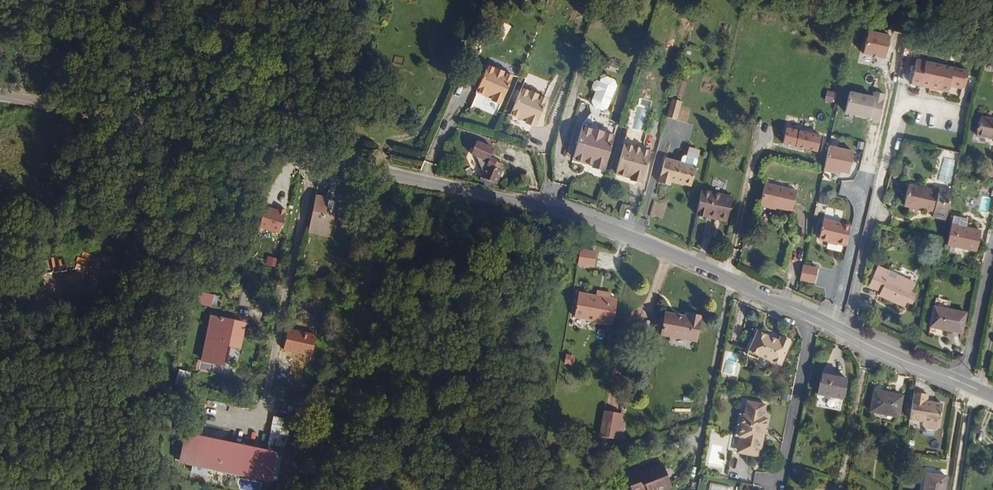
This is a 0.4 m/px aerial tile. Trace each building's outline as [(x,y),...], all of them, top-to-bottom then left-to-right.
[(867,32),(863,54),(885,59),(889,36),(867,32)] [(992,65),(992,60),(984,57),(982,62),(992,65)] [(968,72),(916,60),(915,67),(912,66),(911,70),(914,71),(911,82),(948,90),(949,86),(949,85),(962,87),(964,79),(967,79),(968,72)] [(496,114),(513,76),(488,64),(477,91),(479,92),(474,105),(496,114)] [(600,80),(598,80),(590,104),(608,111),(619,79),(602,73),(600,80)] [(524,78),(510,113),(526,119),(525,121),(535,125),(546,98),(543,97),(547,87),(524,78)] [(911,84),(948,92),(948,90),(911,82),(911,84)] [(845,112),(879,120),(885,94),(875,92),(873,98),(850,92),(845,112)] [(673,98),(668,115),(679,118),(683,100),(673,98)] [(592,165),(605,169),(618,122),(596,117),(593,129),(582,126),(573,158),(593,163),(592,165)] [(980,117),(980,118),(977,134),(977,135),(992,139),(992,120),(980,117)] [(642,149),(646,134),(628,129),(623,144),(624,144),(616,171),(631,176),(631,178),(642,181),(651,151),(642,149)] [(783,144),(817,152),(820,136),(786,129),(783,144)] [(502,164),(495,162),(495,164),(488,161),(493,148),(476,141),(471,154),(475,156),(483,173),(481,179),(481,181),(486,182),(485,183),(485,184),(488,185),(489,185),(493,187),(495,186),(499,177),(500,177),(502,177),(503,173),(503,172),(502,171),(503,168),(501,167),(502,164)] [(829,147),(823,171),(835,173),(835,171),(840,172),(848,173),(853,152),(829,147)] [(681,157),(680,162),(694,166),(696,161),(695,159),(683,156),(681,157)] [(691,186),(696,167),(694,166),(680,162),(665,158),(658,182),(669,185),(670,181),(684,185),(684,184),(691,186)] [(760,204),(792,211),(796,191),(765,183),(760,204)] [(938,191),(909,185),(904,206),(909,207),(908,211),(917,213),(918,208),(923,209),(923,210),(933,212),(932,217),(946,220),(952,191),(939,188),(938,191)] [(727,222),(732,197),(701,190),(696,214),(707,217),(707,215),(720,218),(719,220),(727,222)] [(827,197),(820,195),(818,205),(825,206),(827,197)] [(990,207),(992,196),(984,195),(982,206),(990,207)] [(327,199),(315,196),(312,214),(309,232),(328,236),(332,218),(323,216),(327,199)] [(285,210),(261,205),(256,229),(280,235),(285,210)] [(952,225),(965,228),(967,219),(953,216),(952,225)] [(824,220),(819,239),(846,245),(850,226),(824,220)] [(947,245),(976,252),(981,231),(965,228),(952,225),(951,224),(947,245)] [(578,264),(593,267),(595,252),(580,249),(578,264)] [(803,266),(799,281),(814,284),(817,269),(803,266)] [(879,295),(905,307),(907,301),(912,304),(915,298),(909,296),(915,283),(897,275),(894,282),(886,279),(890,272),(878,267),(869,286),(881,292),(879,295)] [(943,272),(936,270),(933,281),(941,283),(943,272)] [(894,282),(897,275),(890,272),(886,279),(894,282)] [(253,306),(257,291),(244,287),(239,303),(253,306)] [(602,297),(578,293),(574,317),(612,324),(617,300),(609,299),(610,293),(603,292),(602,297)] [(208,304),(210,297),(201,295),(199,301),(208,304)] [(930,327),(962,333),(966,313),(934,306),(930,327)] [(661,334),(696,341),(700,316),(689,314),(688,317),(665,313),(661,334)] [(211,315),(200,362),(222,367),(227,345),(241,348),(246,323),(211,315)] [(314,334),(287,329),(283,350),(310,355),(314,334)] [(759,356),(780,365),(790,342),(780,337),(778,340),(757,331),(746,355),(757,359),(759,356)] [(818,393),(842,398),(846,378),(822,374),(818,393)] [(898,418),(902,396),(874,390),(870,412),(883,414),(883,415),(898,418)] [(927,394),(914,392),(910,420),(922,422),(922,424),(925,428),(935,430),(939,427),(942,404),(926,402),(927,394)] [(817,401),(841,405),(842,398),(818,393),(817,401)] [(765,405),(747,402),(745,415),(743,414),(739,436),(741,437),(738,450),(757,454),(762,430),(765,430),(767,419),(763,418),(765,405)] [(620,422),(622,414),(604,410),(599,436),(617,439),(620,422)] [(267,444),(285,447),(290,420),(273,416),(267,444)] [(193,426),(180,423),(178,432),(185,433),(181,453),(179,452),(177,460),(180,461),(195,464),(214,468),(269,479),(274,456),(274,455),(200,439),(201,431),(193,429),(193,426)] [(757,454),(738,450),(738,453),(760,457),(765,430),(762,430),(757,454)] [(269,479),(277,480),(281,457),(274,456),(269,479)] [(194,471),(213,475),(214,468),(195,464),(194,471)] [(672,487),(663,464),(640,472),(639,468),(625,473),(631,489),(643,489),(646,489),(647,489),(664,489),(672,487)] [(946,476),(929,474),(929,478),(924,477),(922,489),(944,489),(946,476)]
